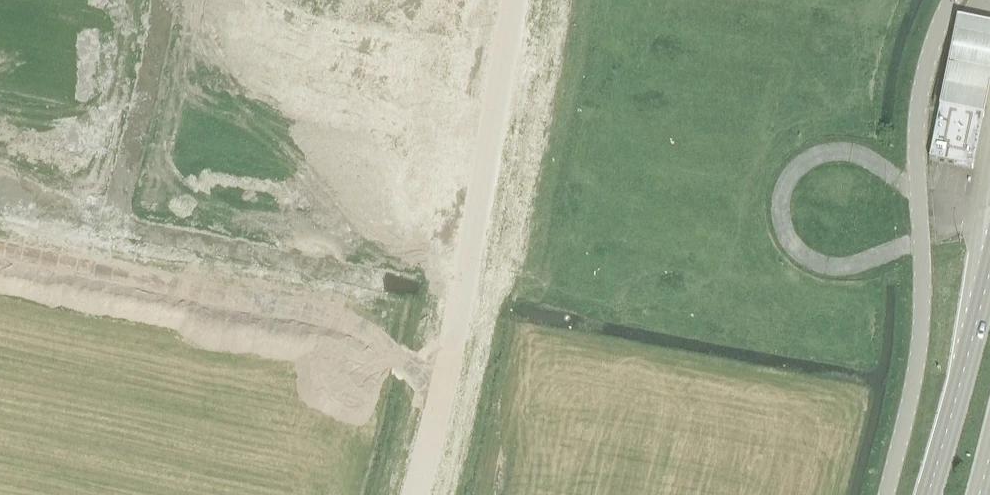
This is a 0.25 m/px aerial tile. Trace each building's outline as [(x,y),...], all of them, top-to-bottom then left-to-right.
[(940,104),(984,113),(989,88),(989,29),(958,22),(940,104)] [(973,168),(984,114),(940,105),(929,159),(973,168)]
